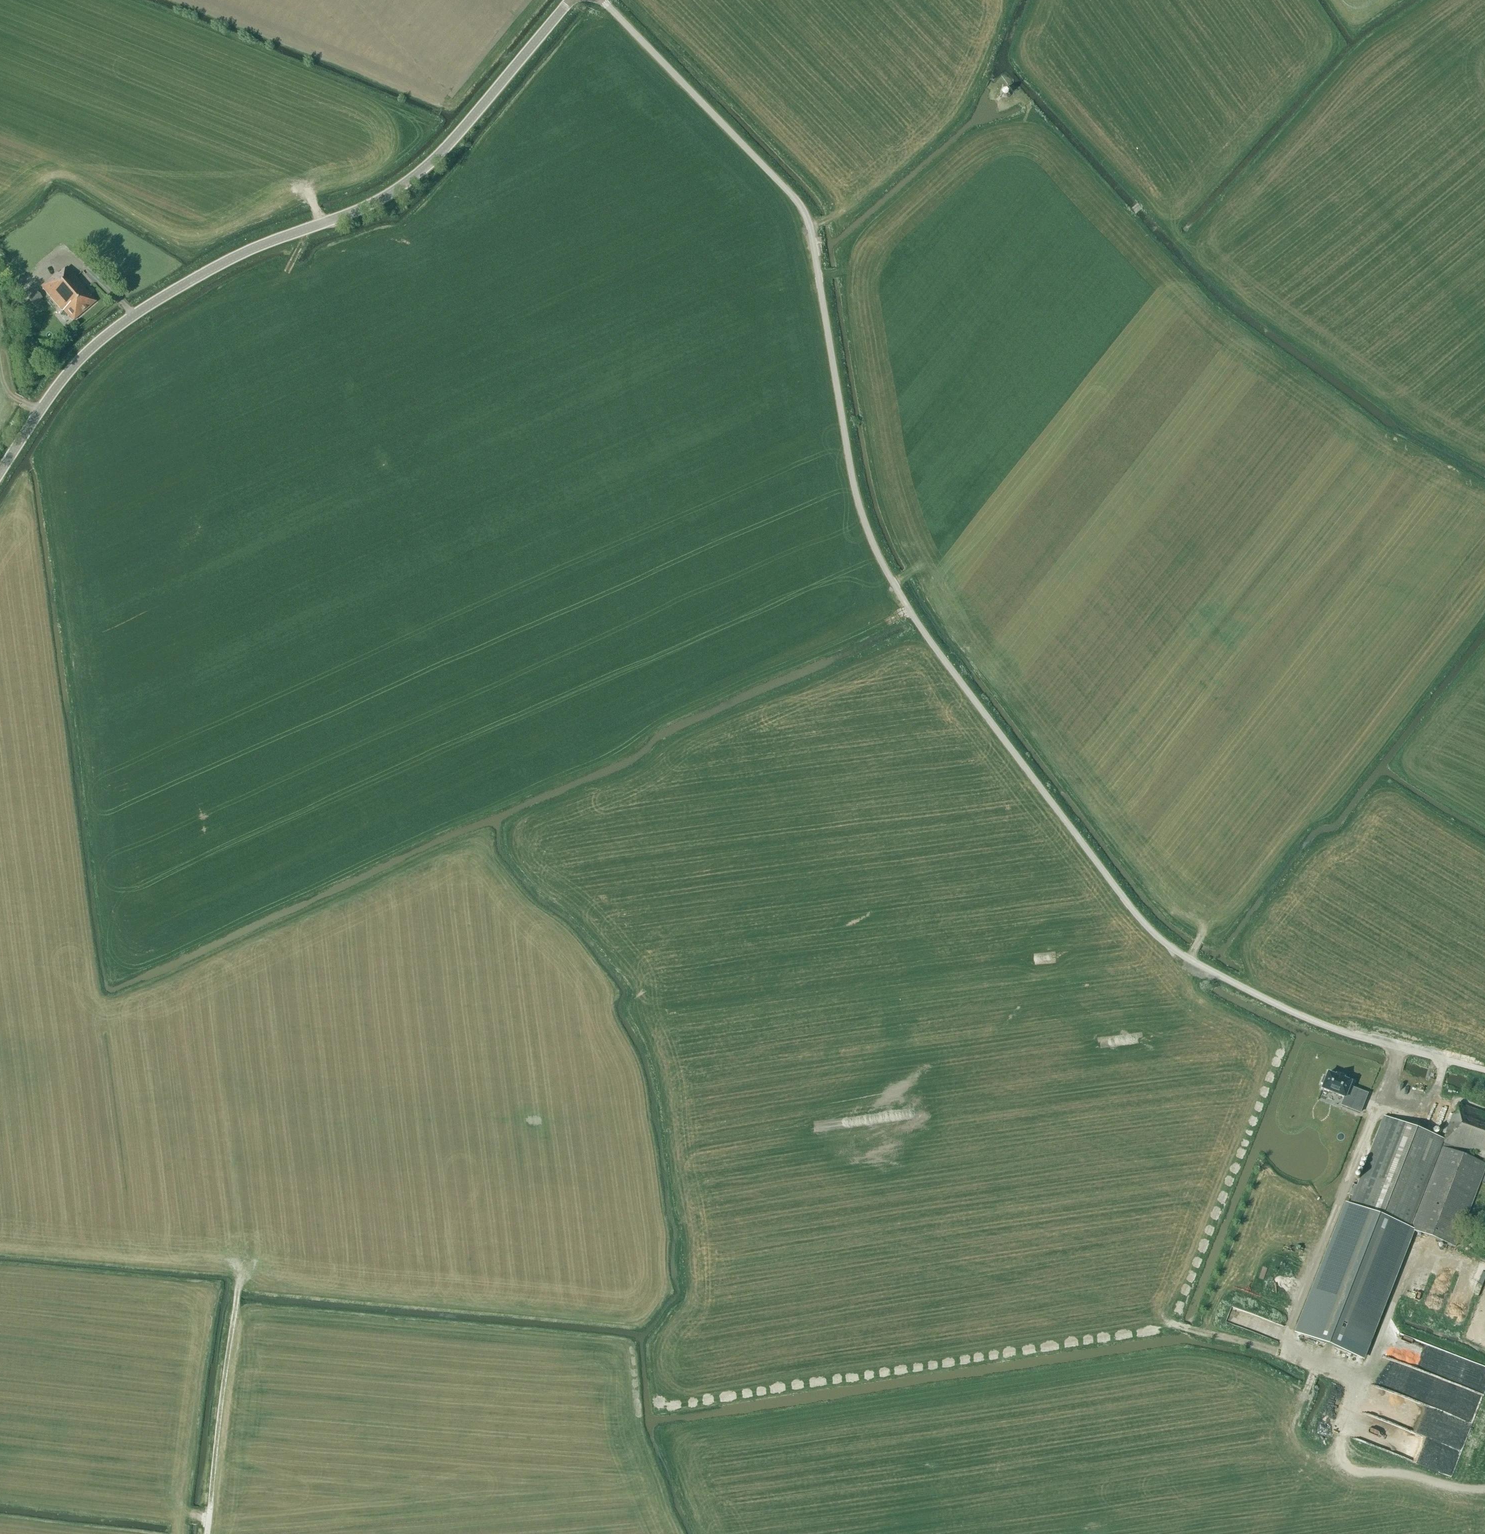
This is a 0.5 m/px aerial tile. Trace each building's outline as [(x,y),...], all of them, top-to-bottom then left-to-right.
[(1008,88),(1003,87),(1000,90),(1000,95),(1003,98),(1008,99),(1011,96),(1011,91),(1008,88)] [(80,283),(67,267),(58,274),(57,273),(41,287),(62,312),(64,311),(73,321),(72,321),(73,321),(95,302),(79,284),(80,283)] [(1336,1076),(1328,1073),(1326,1078),(1324,1077),(1321,1083),(1324,1084),(1322,1089),(1344,1098),(1341,1105),(1351,1109),(1358,1090),(1350,1087),(1351,1082),(1344,1079),(1344,1078),(1336,1075),(1336,1076)] [(1362,1359),(1411,1230),(1456,1247),(1484,1170),(1484,1163),(1467,1157),(1469,1152),(1484,1158),(1484,1113),(1459,1103),(1455,1114),(1453,1114),(1443,1139),(1413,1128),(1384,1116),(1350,1205),(1347,1204),(1297,1333),(1362,1359)] [(1458,1325),(1459,1317),(1449,1316),(1449,1325),(1458,1325)]
